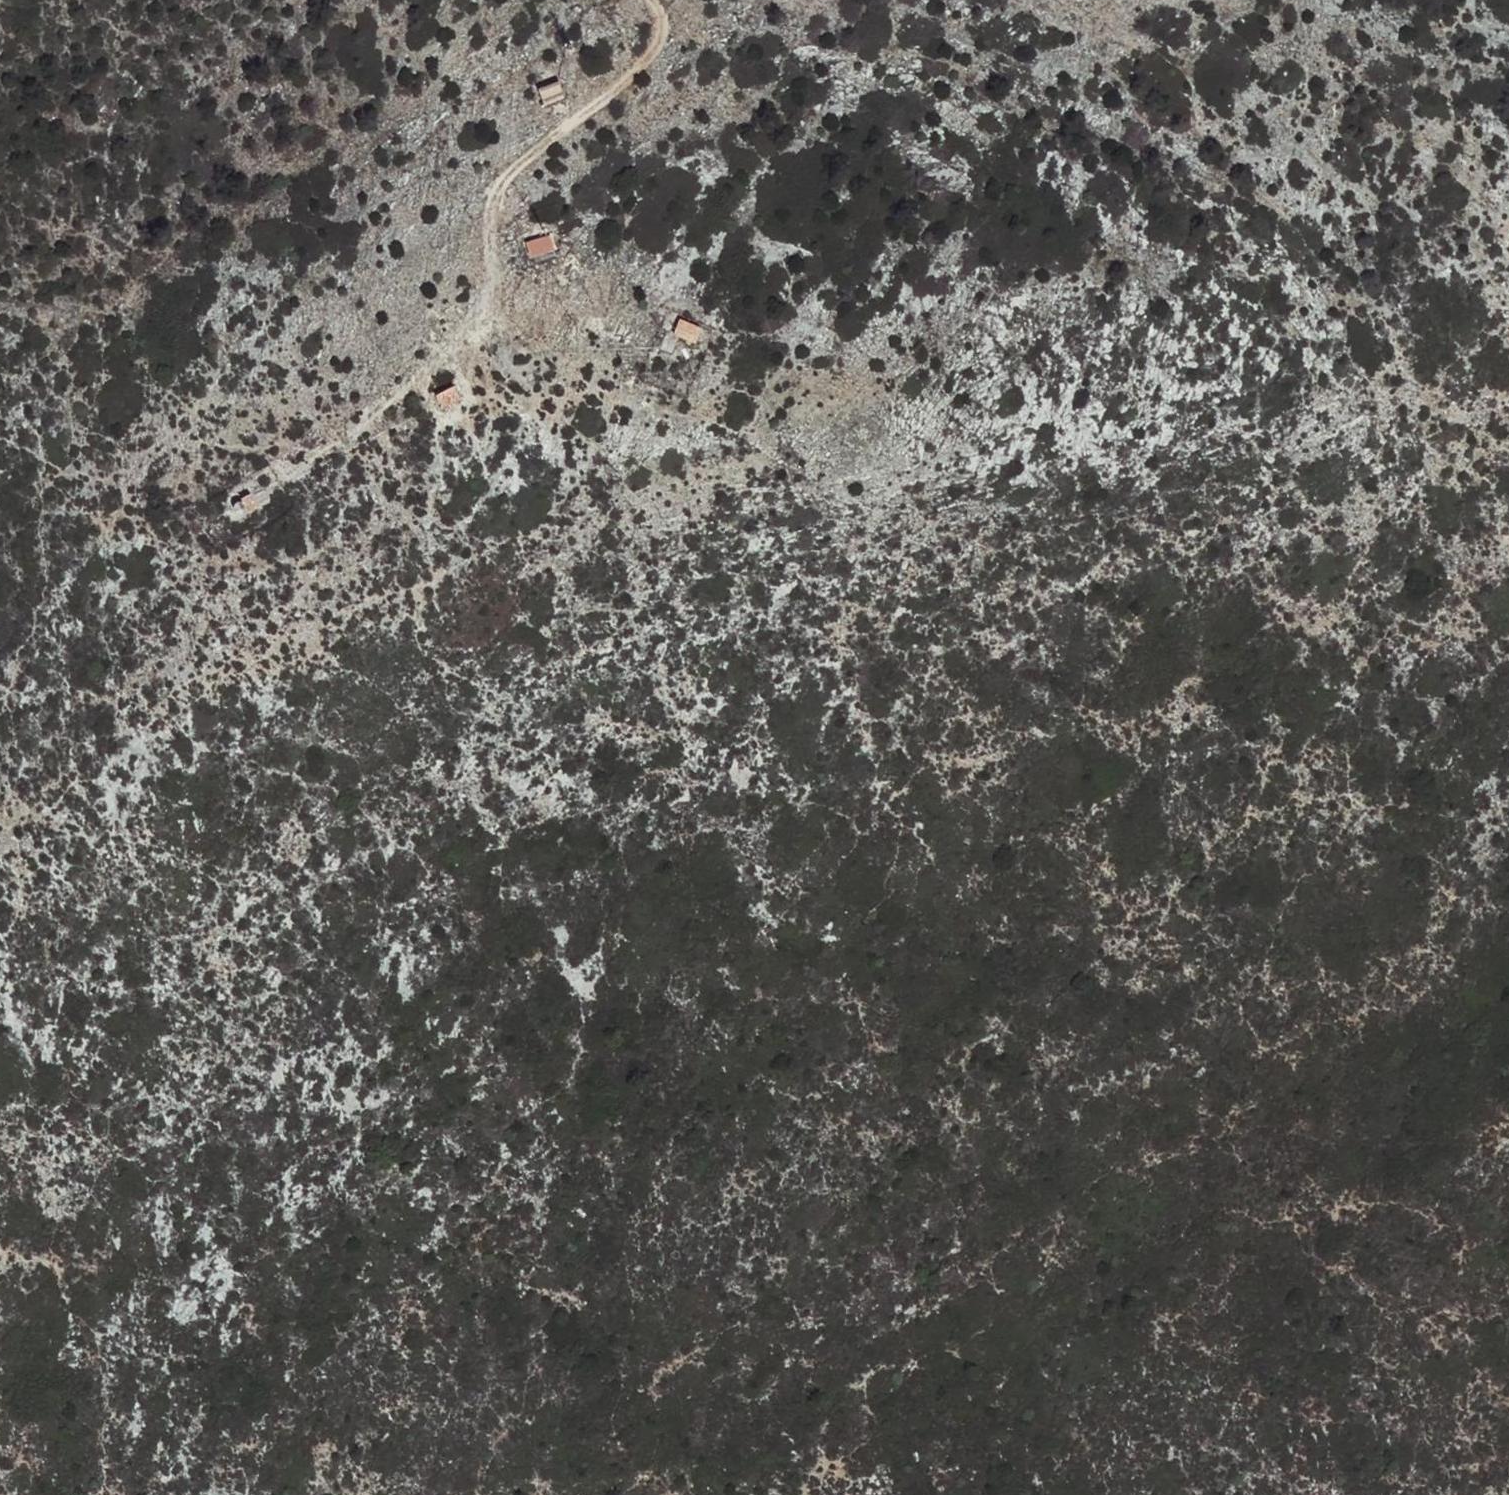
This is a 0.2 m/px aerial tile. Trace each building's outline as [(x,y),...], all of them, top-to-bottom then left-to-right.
[(524,244),(529,257),(554,249),(549,235),(524,244)] [(700,327),(678,318),(672,332),(694,341),(700,327)] [(434,397),(442,409),(459,398),(451,385),(434,397)] [(238,499),(245,511),(255,505),(248,493),(238,499)]
